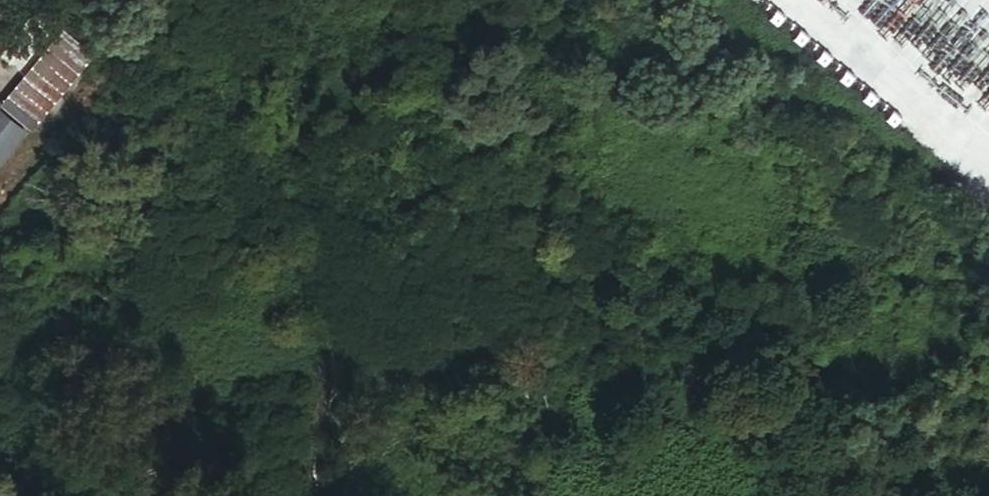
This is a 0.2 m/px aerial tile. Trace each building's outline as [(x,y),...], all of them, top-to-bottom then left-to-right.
[(0,51),(20,67),(58,21),(38,5),(0,51)] [(15,122),(0,109),(0,140),(15,122)] [(26,131),(15,122),(0,140),(0,163),(26,131)]
